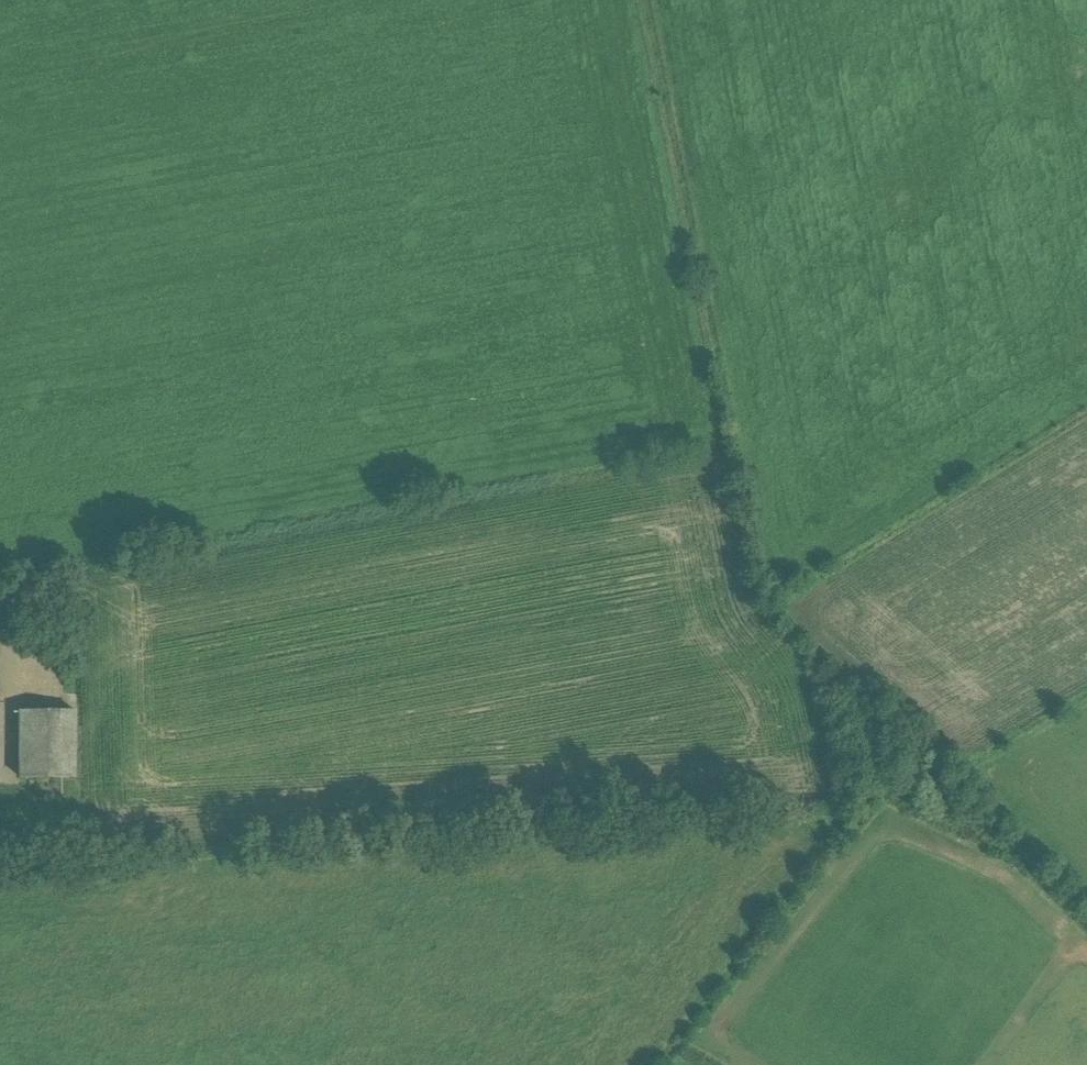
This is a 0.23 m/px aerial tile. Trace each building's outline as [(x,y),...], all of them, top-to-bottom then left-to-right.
[(79,711),(22,711),(22,779),(80,779),(79,711)] [(7,783),(15,783),(16,719),(8,719),(7,783)]
